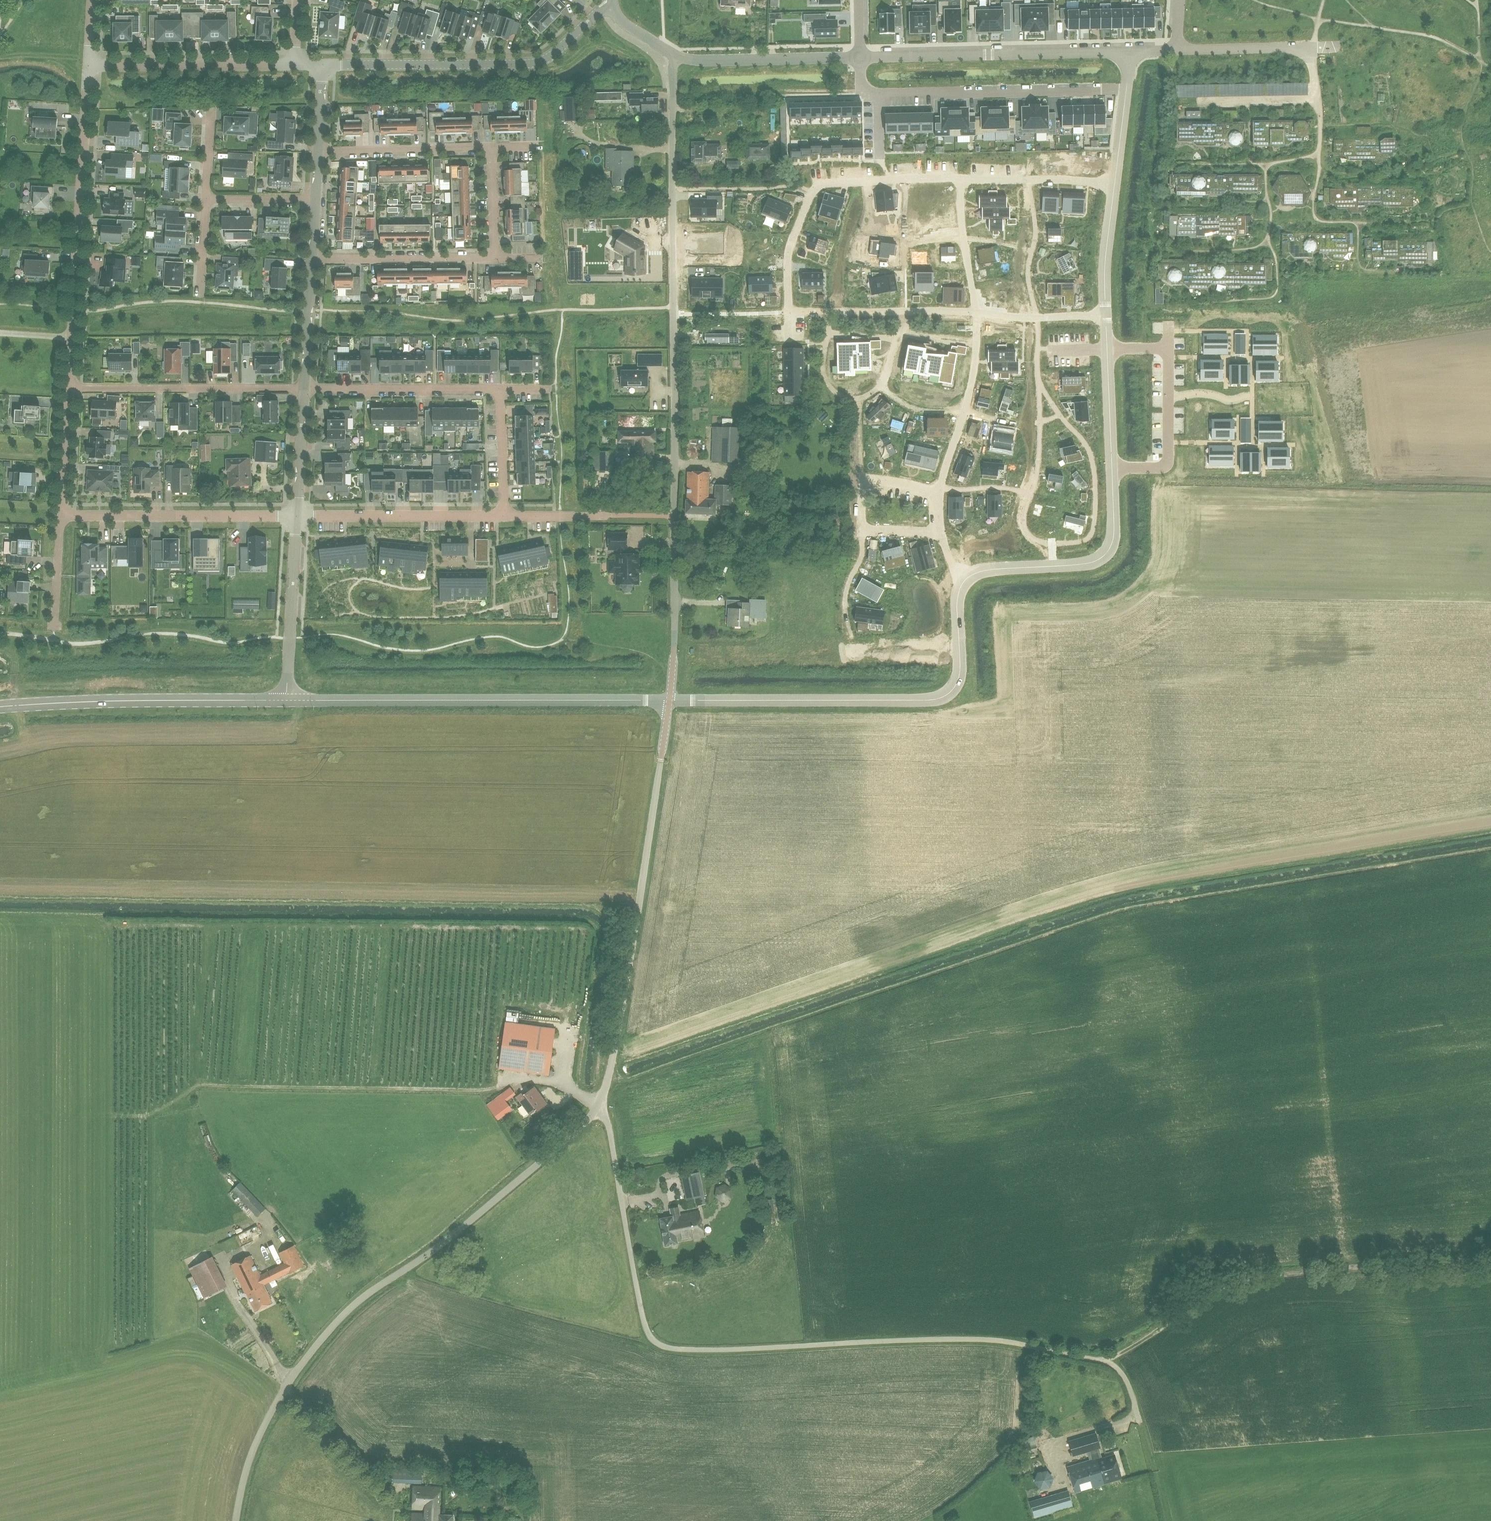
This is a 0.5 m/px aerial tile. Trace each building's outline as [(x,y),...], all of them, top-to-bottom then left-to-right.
[(330,13),(321,12),(319,37),(337,38),(339,13),(338,13),(339,8),(342,9),(344,3),(336,0),(330,0),(329,5),(331,6),(330,13)] [(537,4),(541,8),(529,21),(536,27),(534,29),(537,33),(539,31),(541,33),(560,14),(553,6),(559,0),(541,0),(537,4)] [(750,7),(750,0),(722,0),(721,5),(734,6),(734,8),(744,9),(744,7),(750,7)] [(948,1),(938,1),(938,15),(945,15),(945,32),(947,32),(947,34),(953,34),(953,32),(955,32),(955,31),(961,31),(960,7),(948,7),(948,1)] [(357,32),(370,36),(377,14),(370,12),(372,6),(359,2),(355,17),(361,18),(357,32)] [(399,32),(412,36),(419,13),(418,13),(417,17),(411,15),(414,6),(401,2),(398,13),(397,15),(404,17),(399,32)] [(1010,23),(1010,2),(1001,3),(1001,7),(989,7),(990,31),(992,31),(992,33),(1001,33),(1001,31),(1003,31),(1002,23),(1010,23)] [(1054,3),(1034,4),(1035,32),(1040,32),(1040,30),(1048,30),(1048,25),(1047,17),(1054,17),(1054,3)] [(454,36),(460,16),(452,13),(453,7),(442,4),(439,14),(438,18),(444,20),(440,31),(454,36)] [(1034,4),(1014,4),(1014,17),(1022,17),(1022,25),(1022,31),(1030,31),(1030,32),(1035,32),(1034,4)] [(1143,4),(1132,4),(1132,9),(1132,28),(1132,29),(1133,29),(1133,28),(1143,28),(1143,29),(1144,29),(1144,28),(1143,6),(1143,4)] [(910,13),(910,33),(930,33),(929,22),(936,21),(936,7),(929,7),(929,5),(924,5),(924,6),(925,13),(910,13)] [(990,31),(989,7),(977,7),(977,5),(969,5),(969,23),(976,23),(976,32),(979,32),(979,34),(987,33),(987,31),(990,31)] [(269,7),(252,6),(251,14),(261,14),(260,18),(258,18),(257,40),(262,40),(262,42),(269,42),(269,40),(271,40),(272,19),(268,19),(269,7)] [(1154,6),(1143,6),(1144,28),(1155,28),(1154,19),(1160,19),(1160,7),(1154,7),(1154,6)] [(1079,8),(1060,8),(1060,19),(1067,19),(1068,30),(1078,29),(1078,30),(1079,30),(1079,29),(1079,10),(1079,8)] [(901,26),(901,9),(887,10),(887,14),(879,14),(880,14),(880,19),(878,19),(878,28),(880,28),(880,33),(880,34),(895,33),(894,33),(894,32),(894,26),(901,26)] [(1100,9),(1100,10),(1100,29),(1100,30),(1101,30),(1101,29),(1111,29),(1111,9),(1110,9),(1110,10),(1100,10),(1100,9)] [(1111,9),(1111,29),(1122,28),(1121,9),(1111,10),(1111,9)] [(1122,9),(1121,9),(1122,28),(1122,29),(1122,28),(1132,28),(1132,9),(1122,9)] [(419,13),(412,36),(424,40),(429,25),(435,27),(439,14),(427,10),(425,15),(419,13)] [(1089,10),(1079,10),(1079,29),(1089,29),(1089,10)] [(1089,10),(1089,29),(1089,30),(1090,30),(1090,29),(1100,29),(1100,10),(1089,10)] [(393,28),(397,15),(398,13),(392,11),(390,15),(385,13),(385,16),(377,14),(370,36),(383,40),(387,26),(393,28)] [(494,35),(497,36),(503,18),(482,11),(481,16),(478,25),(484,27),(483,32),(488,33),(488,35),(493,37),(494,35)] [(227,22),(215,22),(215,41),(228,41),(228,38),(236,38),(236,12),(227,12),(227,22)] [(460,16),(454,36),(467,40),(470,28),(476,30),(478,25),(481,16),(470,12),(468,18),(460,16)] [(170,22),(170,41),(183,41),(183,38),(193,38),(193,13),(182,13),(182,22),(170,22)] [(203,41),(215,41),(215,22),(203,22),(203,13),(193,13),(193,38),(203,38),(203,41)] [(837,36),(837,21),(826,21),(826,14),(804,14),(804,22),(815,22),(815,37),(837,36)] [(170,41),(170,22),(158,22),(158,15),(149,15),(149,38),(157,38),(157,41),(170,41)] [(131,41),(131,33),(139,33),(139,16),(116,16),(116,24),(114,24),(114,41),(131,41)] [(503,18),(497,36),(508,39),(509,34),(511,33),(517,35),(520,23),(503,18)] [(1187,87),(1176,87),(1176,97),(1186,97),(1187,87)] [(631,106),(643,106),(643,112),(658,112),(658,98),(643,99),(643,94),(631,94),(631,106)] [(565,121),(581,122),(581,98),(565,98),(565,110),(560,110),(560,121),(565,121)] [(851,103),(851,118),(853,118),(862,118),(862,102),(851,103)] [(800,103),(790,104),(790,119),(792,119),(800,119),(800,103)] [(810,103),(800,103),(800,119),(802,119),(811,119),(810,103)] [(820,103),(810,103),(811,119),(812,119),(821,118),(820,103)] [(831,103),(820,103),(821,118),(822,118),(831,118),(831,103)] [(841,103),(831,103),(831,118),(833,118),(841,118),(841,103)] [(841,103),(841,118),(843,118),(851,118),(851,103),(841,103)] [(1022,121),(1015,121),(1015,134),(1015,135),(1023,135),(1023,133),(1036,133),(1035,105),(1029,105),(1029,107),(1022,107),(1022,121)] [(1040,105),(1035,105),(1036,133),(1048,133),(1048,135),(1056,135),(1056,120),(1048,120),(1048,113),(1048,107),(1040,107),(1040,105)] [(1093,106),(1094,125),(1094,127),(1106,127),(1105,105),(1093,106)] [(982,119),(975,120),(975,135),(983,135),(983,132),(995,132),(995,108),(992,108),(992,106),(984,106),(984,108),(981,108),(982,117),(982,119)] [(997,108),(995,108),(995,132),(1007,132),(1007,134),(1015,134),(1015,121),(1015,119),(1008,119),(1008,116),(1008,108),(1006,108),(1005,106),(997,106),(997,108)] [(1061,106),(1062,128),(1073,128),(1072,106),(1061,106)] [(1072,106),(1073,128),(1084,128),(1084,125),(1084,106),(1072,106)] [(1093,106),(1084,106),(1084,125),(1094,125),(1093,106)] [(942,120),(935,120),(935,137),(955,136),(955,107),(945,107),(945,109),(941,109),(942,116),(942,120)] [(964,107),(955,107),(955,136),(975,136),(975,135),(975,120),(968,120),(968,113),(968,109),(964,109),(964,107)] [(519,118),(509,118),(509,131),(527,131),(527,129),(534,128),(533,110),(519,110),(519,118)] [(595,110),(584,110),(584,119),(595,119),(595,110)] [(248,127),(257,128),(258,113),(243,112),(243,119),(226,118),(226,120),(224,120),(224,127),(226,127),(225,133),(247,134),(248,127)] [(267,148),(283,149),(284,142),(293,143),(293,130),(295,130),(295,120),(291,120),(292,112),(279,112),(279,114),(269,113),(269,122),(279,122),(278,141),(268,141),(267,148)] [(455,133),(454,119),(444,120),(444,112),(429,113),(430,131),(437,131),(437,133),(455,133)] [(932,113),(920,114),(921,133),(932,133),(932,113)] [(181,114),(167,114),(166,129),(175,130),(175,145),(180,146),(180,148),(188,149),(188,146),(191,146),(191,138),(191,134),(192,125),(179,125),(180,121),(181,121),(181,114)] [(344,136),(363,135),(363,133),(369,133),(369,114),(355,115),(355,122),(344,122),(344,125),(342,125),(342,133),(344,133),(344,136)] [(897,114),(885,114),(886,134),(897,133),(897,114)] [(909,114),(897,114),(897,133),(909,133),(909,114)] [(920,114),(909,114),(909,133),(921,133),(920,114)] [(509,131),(509,118),(491,119),(491,115),(484,116),(484,130),(491,129),(491,132),(509,131)] [(454,119),(455,133),(473,132),(473,130),(480,130),(479,116),(472,116),(472,119),(454,119)] [(37,125),(36,137),(56,139),(56,127),(57,127),(57,119),(34,117),(34,125),(37,125)] [(399,121),(399,134),(417,134),(417,131),(424,131),(424,117),(416,117),(416,120),(399,121)] [(381,135),(399,134),(399,121),(381,121),(381,118),(374,118),(374,132),(381,132),(381,135)] [(120,145),(139,146),(140,133),(130,132),(130,121),(121,121),(121,123),(109,122),(108,127),(106,127),(106,136),(121,137),(120,145)] [(1284,144),(1284,122),(1253,122),(1253,128),(1257,128),(1257,136),(1254,136),(1254,144),(1284,144)] [(1308,122),(1284,122),(1284,144),(1286,144),(1288,144),(1292,140),(1299,140),(1301,140),(1301,136),(1304,136),(1308,133),(1308,132),(1308,131),(1308,122)] [(1197,145),(1213,145),(1213,123),(1178,123),(1178,141),(1192,141),(1197,145)] [(1241,123),(1213,123),(1213,145),(1218,145),(1223,141),(1228,141),(1228,142),(1232,145),(1237,145),(1242,142),(1242,134),(1241,133),(1241,123)] [(1374,165),(1382,165),(1388,159),(1388,154),(1390,154),(1395,151),(1395,141),(1392,141),(1392,138),(1363,139),(1364,160),(1370,160),(1374,165)] [(706,143),(692,143),(692,162),(706,162),(706,160),(721,160),(721,145),(706,145),(706,143)] [(811,145),(811,154),(821,154),(821,145),(821,143),(820,143),(811,143),(811,145)] [(831,145),(831,154),(842,154),(842,143),(840,143),(831,143),(831,145)] [(770,144),(747,145),(747,160),(770,161),(770,144)] [(809,145),(801,146),(801,148),(801,157),(811,156),(811,154),(811,145),(809,145)] [(821,154),(821,156),(831,156),(831,154),(831,145),(830,145),(821,145),(821,154)] [(842,145),(841,156),(852,156),(852,145),(850,145),(842,145)] [(852,145),(852,156),(862,156),(862,145),(860,145),(852,145)] [(791,148),(791,159),(801,159),(801,157),(801,148),(799,148),(791,148)] [(616,150),(607,150),(608,171),(614,171),(614,186),(631,186),(631,167),(634,167),(634,152),(616,153),(616,150)] [(246,178),(247,161),(252,161),(253,154),(239,153),(238,160),(224,159),(223,177),(246,178)] [(106,161),(106,174),(117,175),(116,178),(126,178),(126,167),(133,167),(133,155),(120,154),(120,161),(106,161)] [(269,179),(269,186),(281,187),(282,181),(292,181),(292,173),(291,173),(292,167),(293,167),(293,158),(276,157),(275,180),(269,179)] [(170,180),(189,181),(189,169),(177,168),(177,162),(165,162),(164,168),(171,168),(170,180)] [(504,171),(504,183),(522,183),(521,169),(524,169),(524,162),(510,163),(510,170),(504,171)] [(428,165),(417,166),(417,183),(430,183),(430,171),(429,171),(428,165)] [(392,184),(391,166),(379,166),(380,172),(378,172),(379,184),(392,184)] [(392,184),(404,183),(404,166),(391,166),(392,184)] [(404,183),(417,183),(417,166),(404,166),(404,183)] [(443,173),(443,180),(450,180),(452,180),(469,179),(469,167),(463,167),(463,166),(451,166),(451,173),(443,173)] [(341,180),(358,181),(359,168),(347,167),(347,168),(341,168),(341,180)] [(1204,194),(1204,176),(1171,176),(1171,186),(1177,186),(1177,194),(1180,194),(1182,196),(1190,196),(1192,194),(1204,194)] [(1227,176),(1204,176),(1204,194),(1222,194),(1227,189),(1227,176)] [(1261,176),(1227,176),(1227,189),(1229,189),(1231,191),(1261,191),(1261,176)] [(1299,176),(1280,176),(1273,188),(1280,199),(1292,199),(1296,205),(1303,205),(1306,199),(1303,193),(1306,188),(1299,176)] [(469,191),(469,179),(452,180),(452,192),(469,191)] [(188,193),(189,181),(170,180),(170,192),(163,191),(163,198),(175,198),(175,192),(188,193)] [(358,181),(341,180),(340,192),(357,193),(358,181)] [(522,183),(504,183),(505,195),(511,195),(511,203),(525,202),(525,196),(522,196),(522,183)] [(34,212),(49,213),(50,195),(53,195),(54,187),(32,186),(31,199),(35,199),(34,212)] [(146,188),(135,187),(135,197),(145,198),(146,188)] [(451,199),(451,189),(443,188),(443,195),(447,195),(447,199),(451,199)] [(1352,213),(1357,213),(1357,212),(1357,202),(1357,195),(1357,192),(1357,188),(1323,189),(1323,203),(1332,204),(1337,208),(1347,208),(1352,213)] [(1381,204),(1381,188),(1357,188),(1357,192),(1357,195),(1357,202),(1357,212),(1357,213),(1359,213),(1359,208),(1364,208),(1368,205),(1381,204)] [(1412,188),(1381,188),(1381,204),(1383,207),(1407,207),(1410,204),(1412,202),(1412,188)] [(452,192),(452,204),(470,203),(469,191),(452,192)] [(1043,191),(1042,204),(1044,204),(1045,204),(1046,205),(1048,206),(1049,206),(1050,207),(1050,208),(1057,208),(1057,207),(1058,207),(1058,200),(1063,201),(1063,194),(1058,194),(1058,192),(1043,191)] [(340,192),(339,204),(357,205),(357,193),(340,192)] [(104,199),(103,213),(125,214),(125,200),(123,200),(123,194),(111,193),(110,196),(111,196),(111,199),(104,199)] [(785,193),(783,199),(790,202),(793,195),(793,194),(793,193),(792,195),(785,193)] [(892,193),(877,194),(878,211),(893,210),(893,208),(897,208),(899,194),(892,195),(892,193)] [(1058,200),(1058,207),(1083,208),(1084,194),(1063,193),(1063,194),(1063,201),(1058,200)] [(819,215),(818,220),(828,223),(828,220),(836,222),(837,221),(838,221),(843,205),(837,204),(839,197),(829,194),(827,201),(823,199),(818,215),(819,215)] [(706,200),(692,199),(691,216),(715,217),(715,209),(722,209),(722,196),(706,196),(706,200)] [(979,196),(979,208),(982,208),(993,208),(993,196),(988,196),(979,196)] [(993,196),(993,208),(996,208),(1006,208),(1006,207),(1006,196),(997,196),(993,196)] [(768,198),(762,213),(786,223),(792,207),(768,198)] [(505,210),(506,223),(523,222),(526,222),(528,222),(527,209),(525,209),(525,202),(511,203),(511,210),(505,210)] [(452,204),(453,216),(470,215),(470,203),(452,204)] [(339,204),(338,216),(356,217),(357,205),(339,204)] [(996,208),(996,219),(1002,219),(1007,219),(1009,219),(1009,207),(1006,207),(1006,208),(996,208)] [(982,208),(982,219),(989,219),(996,219),(996,208),(993,208),(982,208)] [(162,230),(185,232),(186,219),(171,218),(172,211),(158,210),(157,224),(163,224),(162,230)] [(363,215),(364,227),(373,226),(372,214),(363,215)] [(453,216),(453,228),(471,227),(470,215),(453,216)] [(338,216),(338,228),(355,229),(356,217),(338,216)] [(1193,238),(1193,216),(1169,216),(1169,225),(1169,235),(1187,235),(1189,238),(1193,238)] [(1216,216),(1193,216),(1193,238),(1203,238),(1206,235),(1216,235),(1216,216)] [(1245,216),(1216,216),(1216,235),(1245,235),(1245,226),(1245,222),(1245,216)] [(235,217),(223,217),(223,229),(225,229),(225,239),(252,239),(252,218),(240,217),(235,217)] [(290,218),(274,218),(274,219),(267,218),(267,217),(266,218),(259,218),(258,235),(289,237),(290,218)] [(103,227),(102,241),(121,242),(122,233),(129,233),(129,228),(133,229),(133,220),(117,219),(117,227),(103,227)] [(989,219),(989,231),(993,231),(999,231),(1002,231),(1002,219),(996,219),(989,219)] [(523,222),(506,223),(506,235),(512,235),(512,242),(526,242),(526,222),(523,222)] [(381,243),(392,243),(392,227),(379,227),(379,239),(381,239),(381,243)] [(405,227),(392,227),(392,243),(405,242),(405,227)] [(405,227),(405,242),(418,242),(418,227),(405,227)] [(418,227),(418,242),(430,242),(430,238),(431,238),(431,227),(418,227)] [(471,227),(453,228),(454,241),(465,241),(465,240),(471,239),(471,227)] [(355,230),(355,229),(338,228),(337,241),(343,241),(343,242),(354,243),(355,236),(359,236),(360,230),(355,230)] [(1048,229),(1048,242),(1061,242),(1061,229),(1048,229)] [(185,245),(185,232),(162,230),(162,236),(156,236),(155,250),(169,251),(170,244),(185,245)] [(1318,250),(1318,233),(1288,233),(1288,238),(1288,243),(1282,243),(1282,244),(1282,253),(1290,253),(1295,257),(1311,257),(1311,253),(1313,253),(1313,252),(1316,250),(1318,250)] [(1347,233),(1318,233),(1318,250),(1319,250),(1319,252),(1329,252),(1334,256),(1342,256),(1347,251),(1347,233)] [(619,239),(613,249),(625,255),(625,273),(644,273),(643,245),(625,234),(622,241),(619,239)] [(723,236),(693,236),(692,253),(722,253),(723,236)] [(812,236),(807,249),(824,254),(829,242),(812,236)] [(895,257),(896,246),(884,243),(884,244),(880,244),(881,241),(871,240),(868,254),(878,256),(877,260),(887,262),(888,256),(895,257)] [(1366,259),(1397,259),(1397,242),(1376,242),(1374,242),(1373,243),(1372,244),(1372,245),(1372,252),(1366,252),(1366,259)] [(1432,242),(1397,242),(1397,259),(1399,261),(1410,261),(1415,265),(1420,265),(1425,261),(1433,261),(1433,252),(1432,247),(1432,242)] [(520,246),(520,254),(532,254),(532,246),(520,246)] [(955,262),(955,248),(941,248),(941,262),(955,262)] [(993,248),(978,251),(980,263),(995,261),(993,248)] [(912,252),(912,265),(927,264),(927,252),(912,252)] [(34,277),(47,278),(48,273),(49,273),(49,262),(37,261),(38,254),(24,253),(23,261),(26,261),(25,277),(28,277),(28,279),(34,279),(34,277)] [(1069,253),(1057,260),(1064,274),(1076,267),(1069,253)] [(182,287),(184,263),(172,263),(173,257),(162,256),(162,262),(166,262),(166,269),(164,269),(164,278),(165,278),(165,286),(171,286),(171,288),(173,289),(177,289),(180,288),(180,287),(182,287)] [(141,257),(132,257),(132,265),(141,266),(141,257)] [(223,265),(218,264),(216,287),(221,288),(220,290),(228,290),(228,288),(232,288),(233,276),(238,276),(238,266),(241,267),(241,258),(223,257),(223,265)] [(124,282),(125,260),(106,259),(106,267),(107,267),(107,272),(102,271),(102,279),(100,279),(100,286),(113,286),(113,281),(124,282)] [(286,289),(287,268),(276,267),(277,259),(265,259),(265,266),(266,266),(266,270),(273,271),(272,288),(271,288),(271,289),(286,289)] [(1257,283),(1257,279),(1265,279),(1271,279),(1271,259),(1264,259),(1264,265),(1233,265),(1233,287),(1235,287),(1239,287),(1244,282),(1255,282),(1255,283),(1257,283)] [(1188,283),(1188,265),(1179,265),(1179,260),(1168,260),(1168,265),(1159,265),(1159,277),(1167,277),(1167,280),(1172,283),(1174,283),(1188,283)] [(1211,265),(1188,265),(1188,283),(1188,287),(1190,287),(1206,287),(1211,283),(1211,265)] [(1233,265),(1211,265),(1211,283),(1224,283),(1229,287),(1233,287),(1233,265)] [(396,284),(396,270),(378,270),(378,284),(396,284)] [(396,270),(396,284),(413,284),(413,270),(396,270)] [(413,284),(431,283),(431,270),(413,270),(413,284)] [(431,283),(449,283),(449,270),(431,270),(431,283)] [(467,270),(449,270),(449,283),(467,283),(467,270)] [(583,270),(570,270),(570,282),(583,282),(583,270)] [(871,276),(868,276),(871,292),(894,288),(891,272),(881,273),(881,272),(870,271),(871,276)] [(746,272),(746,289),(769,289),(769,272),(746,272)] [(914,272),(914,288),(934,288),(934,272),(914,272)] [(528,273),(510,274),(510,287),(520,287),(520,295),(535,295),(535,276),(528,276),(528,273)] [(510,287),(510,274),(492,274),(492,276),(485,276),(485,290),(492,290),(492,287),(510,287)] [(354,275),(335,275),(335,277),(333,277),(333,286),(335,286),(335,288),(346,288),(346,295),(361,295),(360,277),(354,277),(354,275)] [(812,276),(812,290),(834,289),(834,275),(812,276)] [(693,280),(692,297),(703,297),(703,299),(711,299),(711,297),(716,297),(716,288),(723,288),(723,280),(693,280)] [(1074,305),(1075,283),(1047,284),(1049,284),(1049,296),(1063,295),(1063,306),(1074,305)] [(949,289),(948,303),(962,303),(963,289),(949,289)] [(1235,333),(1235,354),(1244,354),(1244,333),(1235,333)] [(728,335),(704,335),(704,344),(728,344),(728,335)] [(1203,335),(1203,343),(1227,343),(1227,335),(1203,335)] [(1252,336),(1252,344),(1277,344),(1277,336),(1252,336)] [(871,342),(838,342),(838,374),(845,374),(845,376),(855,376),(855,371),(871,371),(871,350),(881,351),(882,342),(871,340),(871,342)] [(165,373),(181,373),(181,354),(190,354),(190,342),(180,342),(180,345),(174,345),(174,350),(165,350),(165,362),(163,362),(163,369),(165,369),(165,373)] [(903,369),(903,374),(919,377),(918,379),(926,380),(926,378),(935,380),(934,381),(951,384),(957,353),(948,352),(947,355),(926,349),(922,348),(923,345),(908,342),(905,361),(903,361),(902,368),(903,369)] [(219,375),(226,375),(226,373),(230,373),(230,357),(237,357),(237,343),(230,343),(230,349),(214,349),(214,373),(219,373),(219,375)] [(1203,345),(1203,353),(1227,353),(1227,345),(1203,345)] [(1253,346),(1253,354),(1277,354),(1276,346),(1253,346)] [(109,354),(110,370),(111,370),(111,372),(118,372),(118,370),(132,370),(131,348),(124,348),(124,354),(109,354)] [(784,349),(784,361),(803,361),(803,349),(784,349)] [(349,373),(349,355),(349,353),(338,353),(338,350),(329,350),(329,366),(338,366),(338,373),(349,373)] [(349,355),(349,373),(361,373),(361,363),(370,363),(370,350),(361,350),(361,355),(349,355)] [(391,350),(380,350),(380,373),(391,373),(391,355),(391,350)] [(414,355),(414,373),(426,373),(426,371),(434,371),(434,350),(426,350),(426,355),(414,355)] [(456,373),(456,355),(445,355),(445,350),(437,350),(437,371),(444,371),(444,373),(456,373)] [(491,355),(479,355),(479,373),(491,373),(491,372),(498,372),(498,350),(491,350),(491,355)] [(988,362),(991,362),(1002,362),(1002,350),(998,350),(988,350),(988,362)] [(1002,350),(1002,362),(1005,362),(1015,362),(1015,361),(1015,350),(1006,350),(1002,350)] [(415,352),(403,352),(403,355),(403,373),(414,373),(414,355),(415,352)] [(662,354),(642,354),(642,366),(662,366),(662,354)] [(391,373),(403,373),(403,355),(391,355),(391,373)] [(456,373),(468,373),(468,355),(456,355),(456,373)] [(468,373),(479,373),(479,355),(468,355),(468,373)] [(509,373),(521,373),(521,355),(509,355),(509,373)] [(521,355),(521,373),(533,373),(533,355),(521,355)] [(256,357),(256,373),(280,373),(280,369),(282,369),(282,361),(280,361),(280,357),(256,357)] [(784,361),(784,372),(803,372),(803,361),(784,361)] [(1005,362),(1005,373),(1009,373),(1018,373),(1018,362),(1019,362),(1019,361),(1015,361),(1015,362),(1005,362)] [(1200,361),(1200,370),(1222,369),(1222,361),(1200,361)] [(991,362),(991,373),(1000,373),(1005,373),(1005,362),(1002,362),(991,362)] [(1256,362),(1256,370),(1278,370),(1277,362),(1256,362)] [(1230,365),(1230,384),(1238,384),(1238,365),(1230,365)] [(1240,365),(1240,384),(1248,384),(1248,365),(1240,365)] [(646,370),(622,370),(622,387),(646,387),(646,370)] [(1200,371),(1200,379),(1222,379),(1222,371),(1200,371)] [(784,372),(784,384),(803,383),(803,372),(784,372)] [(1256,372),(1256,380),(1278,380),(1278,372),(1256,372)] [(1062,377),(1062,391),(1065,394),(1079,393),(1081,390),(1082,388),(1085,388),(1085,377),(1062,377)] [(784,384),(784,395),(789,395),(794,395),(799,395),(804,395),(803,383),(784,384)] [(982,388),(978,406),(990,408),(993,391),(990,390),(991,386),(984,386),(983,389),(982,388)] [(1005,390),(999,411),(1012,415),(1014,411),(1008,409),(1013,393),(1005,390)] [(120,402),(120,396),(108,395),(107,401),(93,401),(92,417),(115,419),(116,402),(120,402)] [(264,402),(264,422),(278,422),(278,401),(270,401),(270,395),(257,395),(257,402),(264,402)] [(870,413),(866,416),(872,422),(877,418),(880,420),(884,414),(882,413),(887,409),(888,410),(892,406),(881,399),(878,403),(879,404),(875,408),(872,406),(869,412),(870,413)] [(154,403),(150,403),(150,401),(142,401),(142,403),(137,403),(137,420),(154,420),(154,403)] [(1073,409),(1070,409),(1075,420),(1082,421),(1082,419),(1089,419),(1087,402),(1082,402),(1082,401),(1073,403),(1073,409)] [(231,402),(217,402),(217,422),(241,422),(241,405),(231,405),(231,402)] [(189,403),(170,403),(170,425),(188,425),(188,430),(197,430),(197,414),(189,414),(189,403)] [(40,410),(40,407),(37,407),(22,406),(22,410),(11,410),(11,408),(11,417),(15,417),(15,423),(25,424),(26,419),(40,420),(41,410),(40,410)] [(383,426),(383,408),(372,408),(372,426),(383,426)] [(395,426),(395,408),(383,408),(383,426),(395,426)] [(407,408),(395,408),(395,426),(407,426),(407,408)] [(418,408),(407,408),(407,426),(418,426),(418,408)] [(432,416),(425,416),(425,436),(433,436),(433,431),(444,431),(444,408),(432,408),(432,416)] [(456,408),(444,408),(444,431),(456,431),(456,426),(456,408)] [(456,426),(467,426),(468,408),(456,408),(456,426)] [(468,408),(467,426),(479,426),(479,408),(468,408)] [(328,430),(346,430),(348,430),(348,418),(350,418),(350,410),(338,410),(338,417),(328,417),(328,430)] [(515,416),(515,427),(533,427),(533,415),(515,416)] [(1241,443),(1250,443),(1250,417),(1241,417),(1241,443)] [(927,434),(927,435),(944,435),(944,420),(928,420),(927,428),(927,434)] [(1211,420),(1211,428),(1233,428),(1233,420),(1211,420)] [(1258,422),(1258,430),(1282,430),(1282,422),(1258,422)] [(145,432),(155,432),(155,423),(146,423),(145,432)] [(971,423),(968,433),(973,435),(972,437),(977,438),(979,430),(977,429),(978,425),(971,423)] [(740,428),(713,426),(712,462),(739,463),(740,428)] [(533,427),(515,427),(516,439),(533,438),(533,427)] [(111,431),(97,430),(97,437),(91,437),(90,443),(87,443),(87,453),(90,453),(89,458),(103,459),(103,454),(106,454),(107,444),(104,444),(104,438),(111,439),(111,431)] [(346,430),(328,430),(328,442),(337,442),(337,450),(350,450),(350,438),(346,438),(346,430)] [(1011,450),(1010,449),(1012,433),(1014,434),(1014,432),(995,430),(996,431),(995,438),(988,437),(987,444),(994,445),(993,447),(992,447),(992,448),(1011,451),(1011,450)] [(1233,430),(1211,430),(1211,438),(1233,438),(1233,430)] [(629,445),(633,445),(633,468),(654,468),(655,442),(656,442),(656,431),(619,431),(619,443),(629,443),(629,445)] [(1258,432),(1258,441),(1282,440),(1281,432),(1258,432)] [(516,450),(534,450),(533,438),(516,439),(516,450)] [(898,454),(889,438),(884,441),(892,457),(898,454)] [(270,442),(256,441),(255,461),(269,462),(270,442)] [(200,445),(201,461),(211,460),(210,444),(200,445)] [(908,444),(906,452),(913,454),(912,461),(935,467),(939,451),(938,451),(908,444)] [(1067,463),(1071,462),(1083,460),(1079,450),(1076,450),(1075,445),(1064,448),(1065,457),(1067,463)] [(1209,446),(1209,454),(1233,455),(1233,447),(1209,446)] [(1267,449),(1267,457),(1288,457),(1288,448),(1267,449)] [(534,450),(516,450),(516,462),(534,461),(534,450)] [(958,463),(954,473),(965,478),(969,467),(971,468),(974,458),(970,457),(972,454),(964,451),(959,464),(958,463)] [(613,452),(599,452),(599,471),(613,471),(613,452)] [(1241,452),(1241,471),(1249,471),(1249,452),(1241,452)] [(1251,452),(1251,472),(1259,472),(1259,452),(1251,452)] [(325,460),(325,473),(345,473),(345,461),(350,460),(350,453),(338,453),(338,460),(325,460)] [(1209,456),(1209,465),(1233,464),(1233,456),(1209,456)] [(230,485),(252,485),(252,458),(228,458),(228,470),(229,470),(230,485)] [(1267,458),(1267,467),(1288,467),(1288,458),(1267,458)] [(516,462),(517,474),(535,473),(534,461),(516,462)] [(983,462),(982,478),(997,479),(998,469),(1003,469),(1003,465),(983,462)] [(88,471),(87,490),(112,491),(113,472),(120,473),(120,465),(108,465),(108,472),(88,471)] [(173,465),(167,465),(167,478),(173,478),(173,492),(190,492),(190,469),(173,469),(173,465)] [(433,470),(422,470),(422,492),(434,492),(434,482),(441,482),(441,465),(433,465),(433,470)] [(441,465),(441,482),(448,482),(448,492),(460,492),(460,475),(449,475),(449,465),(441,465)] [(472,465),(472,475),(460,475),(460,492),(472,492),(472,482),(481,482),(481,465),(472,465)] [(150,471),(150,468),(135,468),(135,492),(150,492),(150,487),(152,486),(159,486),(159,471),(150,471)] [(365,469),(365,485),(372,485),(372,492),(384,492),(384,469),(365,469)] [(384,492),(396,492),(396,482),(402,482),(403,469),(384,469),(384,492)] [(410,469),(410,492),(422,492),(422,470),(410,469)] [(33,486),(28,485),(29,470),(21,470),(21,472),(15,472),(9,472),(9,480),(15,481),(14,490),(14,492),(25,493),(25,492),(33,493),(33,486)] [(1076,471),(1072,475),(1083,489),(1088,485),(1076,471)] [(686,513),(716,514),(716,505),(731,505),(732,486),(716,484),(716,500),(709,499),(709,472),(688,472),(688,500),(687,500),(686,513)] [(345,473),(325,473),(325,485),(336,485),(336,492),(348,492),(348,485),(345,485),(345,473)] [(535,473),(517,474),(517,485),(535,484),(535,473)] [(1048,474),(1047,481),(1055,482),(1054,488),(1061,489),(1063,476),(1048,474)] [(989,496),(989,517),(1001,517),(1001,496),(989,496)] [(961,498),(950,498),(950,517),(961,517),(961,498)] [(1066,515),(1064,521),(1084,526),(1085,520),(1086,516),(1080,515),(1079,519),(1066,515)] [(616,573),(616,584),(623,584),(623,589),(625,591),(630,591),(632,589),(632,584),(638,584),(638,554),(623,554),(623,549),(626,549),(626,534),(609,534),(609,549),(618,549),(618,554),(616,554),(616,561),(608,561),(608,573),(616,573)] [(162,540),(150,541),(150,568),(180,568),(180,554),(178,554),(178,538),(162,538),(162,540)] [(241,547),(241,571),(251,571),(251,564),(264,563),(264,554),(267,554),(267,547),(264,547),(264,538),(250,538),(250,547),(241,547)] [(32,556),(33,542),(27,542),(27,540),(19,539),(19,541),(12,541),(11,554),(8,554),(7,564),(23,565),(24,556),(32,556)] [(144,539),(130,539),(130,548),(118,548),(118,559),(130,559),(130,566),(144,566),(144,539)] [(220,565),(220,539),(210,539),(200,539),(200,548),(193,548),(193,571),(198,571),(198,565),(220,565)] [(365,539),(350,540),(353,568),(360,567),(360,562),(368,561),(365,539)] [(468,539),(442,539),(442,550),(443,550),(466,554),(466,548),(468,548),(468,539)] [(486,539),(477,539),(477,562),(486,562),(486,539)] [(350,540),(335,542),(337,565),(352,563),(352,568),(353,568),(350,540)] [(543,540),(528,543),(533,571),(541,569),(540,565),(548,563),(546,558),(551,557),(550,551),(545,552),(543,540)] [(335,542),(319,543),(320,553),(316,554),(317,560),(321,559),(322,566),(337,565),(335,542)] [(397,543),(382,542),(380,565),(388,565),(387,570),(394,571),(397,543)] [(412,545),(397,543),(394,571),(395,571),(395,566),(409,568),(409,573),(412,545)] [(528,543),(513,547),(518,569),(532,566),(533,571),(528,543)] [(887,550),(882,551),(886,564),(904,560),(900,547),(896,548),(895,543),(886,546),(887,550)] [(84,546),(84,559),(79,559),(79,574),(81,574),(81,579),(79,579),(79,594),(90,594),(90,579),(85,579),(85,574),(90,574),(90,564),(90,563),(107,563),(107,548),(99,548),(99,546),(92,546),(92,545),(86,545),(86,546),(84,546)] [(428,547),(412,545),(409,573),(417,574),(417,569),(425,569),(428,547)] [(929,546),(912,550),(917,571),(934,566),(929,546)] [(513,547),(498,550),(502,573),(518,569),(513,547)] [(869,549),(868,560),(875,560),(876,550),(869,549)] [(456,573),(441,573),(441,596),(449,596),(449,601),(456,601),(456,573)] [(471,573),(456,573),(456,601),(457,601),(457,596),(471,596),(471,573)] [(487,573),(471,573),(471,596),(487,596),(487,573)] [(863,579),(857,590),(872,599),(879,587),(863,579)] [(27,601),(28,593),(30,593),(30,582),(19,581),(18,583),(12,582),(11,590),(10,590),(10,601),(20,602),(20,601),(27,601)] [(727,625),(748,627),(749,616),(764,617),(766,601),(751,600),(750,603),(738,602),(737,608),(728,607),(727,625)] [(881,610),(856,607),(855,621),(858,621),(857,630),(867,631),(868,622),(879,624),(881,610)] [(555,1028),(505,1021),(499,1068),(549,1075),(555,1028)] [(547,1103),(534,1086),(523,1095),(521,1092),(515,1097),(529,1114),(536,1109),(537,1111),(547,1103)] [(499,1095),(487,1104),(492,1111),(505,1102),(499,1095)] [(695,1198),(704,1196),(699,1172),(696,1172),(696,1173),(682,1176),(686,1200),(695,1198)] [(241,1182),(232,1190),(258,1217),(266,1208),(241,1182)] [(731,1189),(725,1185),(717,1187),(716,1196),(723,1201),(731,1199),(731,1189)] [(775,1210),(772,1199),(765,1200),(767,1212),(775,1210)] [(667,1246),(679,1243),(679,1241),(705,1236),(701,1211),(681,1215),(680,1210),(672,1212),(673,1216),(661,1219),(667,1246)] [(261,1275),(251,1255),(232,1264),(246,1293),(247,1293),(256,1311),(273,1302),(264,1285),(290,1272),(290,1273),(305,1266),(295,1245),(280,1253),(285,1263),(261,1275)] [(213,1257),(189,1268),(205,1298),(228,1285),(213,1257)] [(1091,1461),(1069,1467),(1076,1492),(1105,1484),(1105,1482),(1122,1477),(1115,1455),(1102,1458),(1099,1448),(1100,1448),(1096,1434),(1069,1442),(1073,1456),(1088,1452),(1091,1461)] [(1025,1454),(1038,1450),(1034,1436),(1022,1442),(1025,1454)] [(1033,1459),(1042,1456),(1041,1451),(1031,1453),(1033,1459)] [(414,1472),(414,1470),(394,1469),(394,1482),(413,1483),(421,1483),(422,1472),(414,1472)] [(1064,1469),(1052,1471),(1053,1478),(1065,1476),(1064,1469)] [(435,1487),(414,1486),(414,1509),(426,1510),(426,1515),(413,1515),(413,1520),(433,1520),(435,1487)] [(433,1520),(454,1520),(454,1515),(440,1514),(441,1487),(435,1487),(433,1520)] [(1053,1507),(1072,1502),(1069,1490),(1030,1501),(1035,1517),(1055,1512),(1053,1507)]
